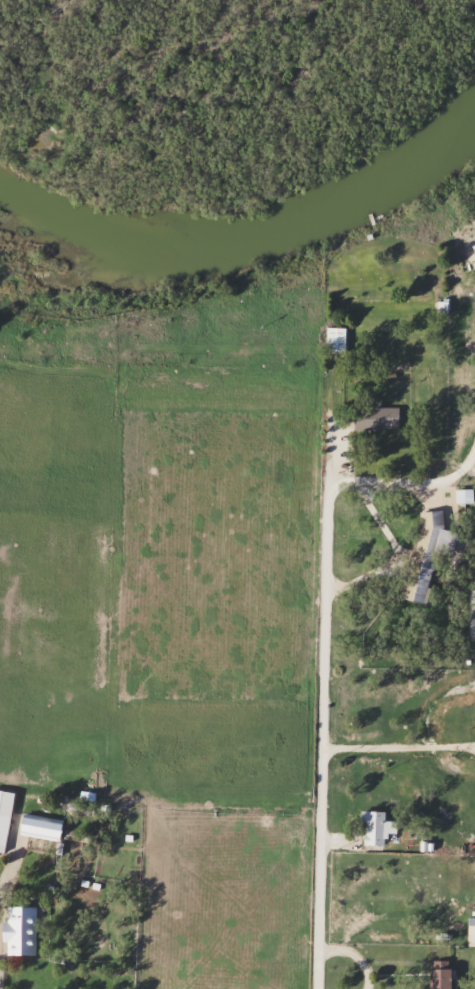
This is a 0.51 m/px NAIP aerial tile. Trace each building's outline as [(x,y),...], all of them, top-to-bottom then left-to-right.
[(345,328),(324,328),(324,353),(345,353),(345,328)] [(379,408),(379,401),(368,401),(368,408),(352,408),(352,431),(396,431),(396,408),(379,408)] [(453,505),(474,505),(474,497),(472,497),(472,490),(453,490),(453,505)] [(450,562),(457,534),(438,530),(441,515),(419,510),(398,599),(427,606),(439,559),(450,562)] [(4,857),(13,793),(0,792),(0,856),(4,857)] [(382,812),(360,812),(360,847),(382,847),(382,812)] [(58,842),(62,821),(20,814),(16,835),(58,842)] [(36,907),(6,907),(6,923),(0,923),(1,944),(5,944),(5,957),(36,957),(36,907)] [(466,948),(474,948),(474,918),(466,918),(466,948)] [(449,962),(429,962),(429,988),(449,988),(449,962)]
